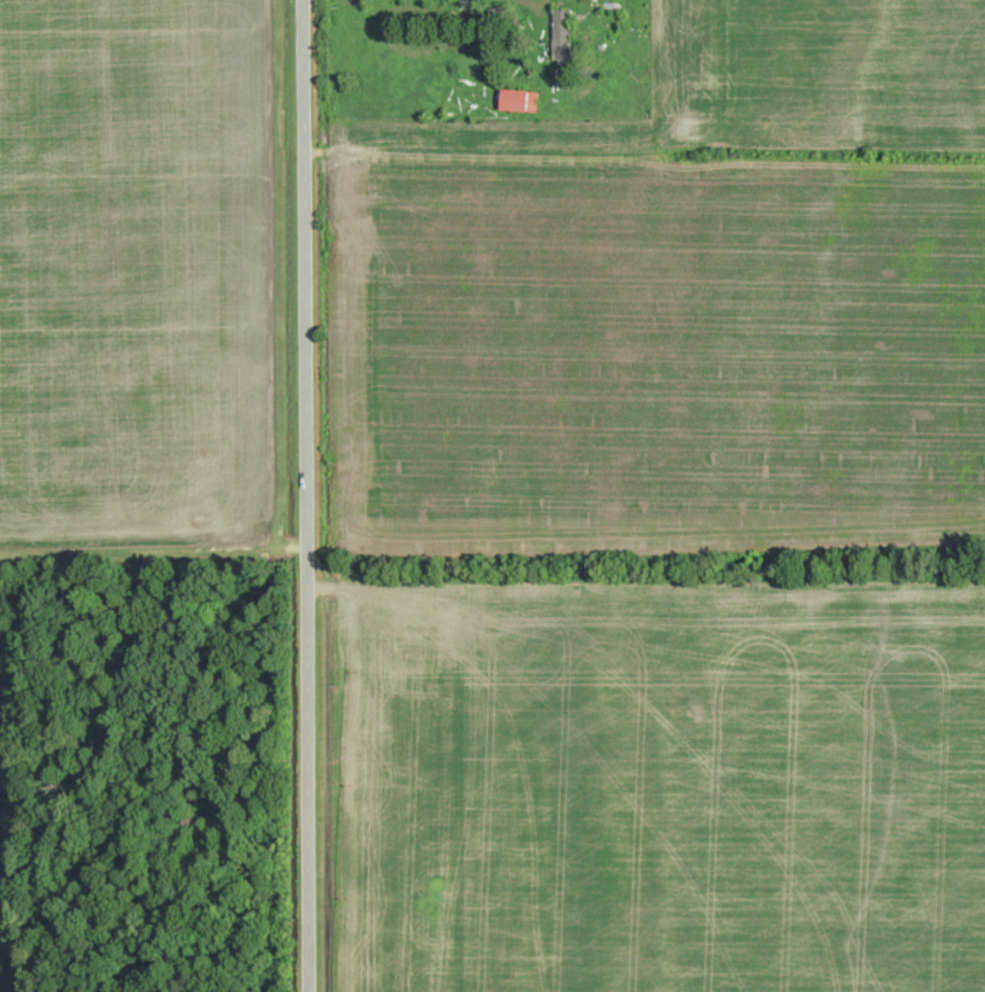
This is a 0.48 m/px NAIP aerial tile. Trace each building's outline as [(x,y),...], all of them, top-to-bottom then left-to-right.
[(556,10),(574,11),(573,50),(555,49),(556,10)] [(505,89),(539,92),(537,113),(503,110),(505,89)]
